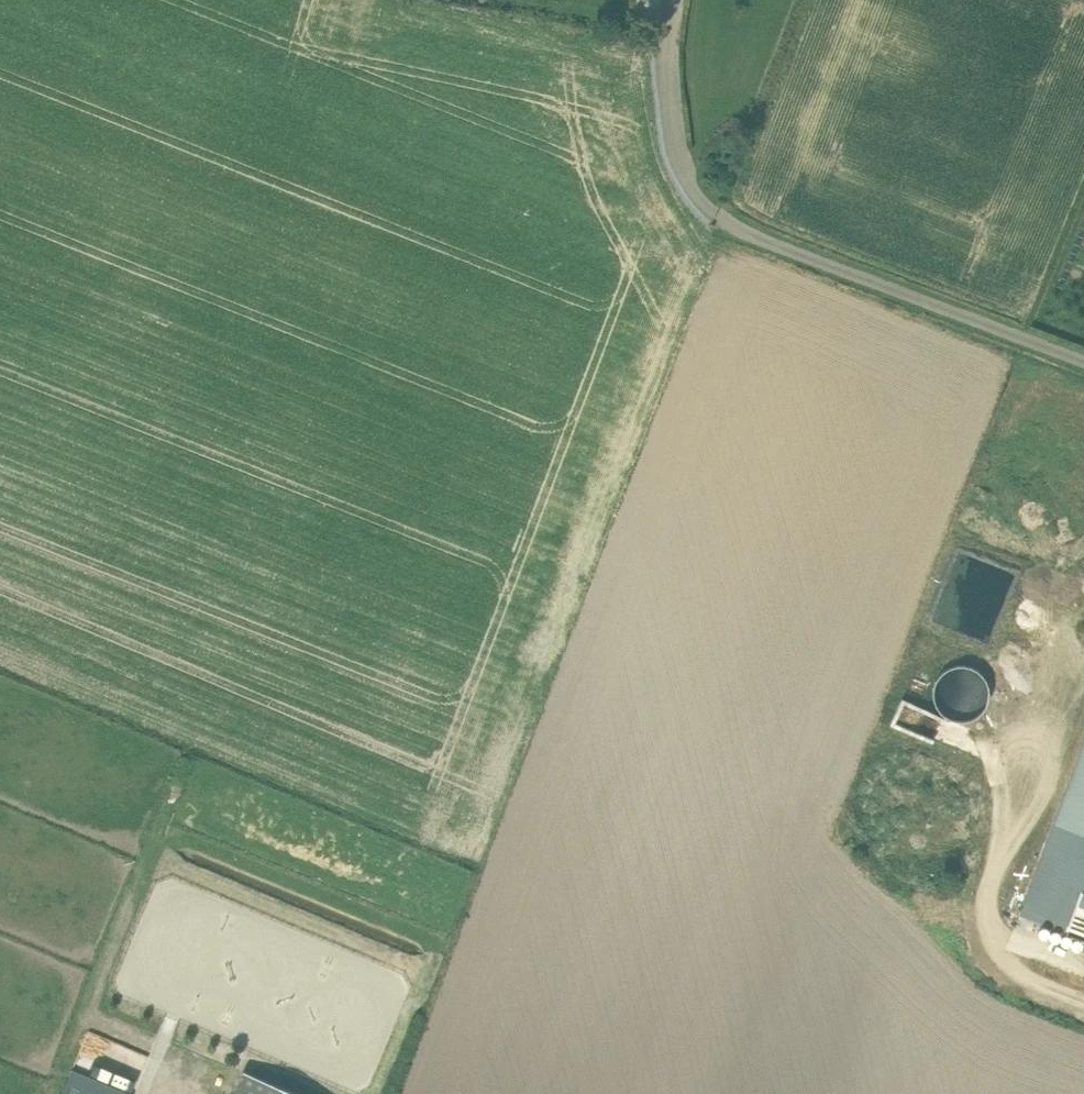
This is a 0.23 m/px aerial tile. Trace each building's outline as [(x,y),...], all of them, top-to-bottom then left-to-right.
[(943,713),(982,711),(979,665),(940,667),(943,713)] [(1022,910),(1083,933),(1083,742),(1022,910)] [(133,1092),(73,1068),(63,1093),(136,1093),(133,1092)] [(244,1069),(234,1093),(303,1093),(244,1069)]
